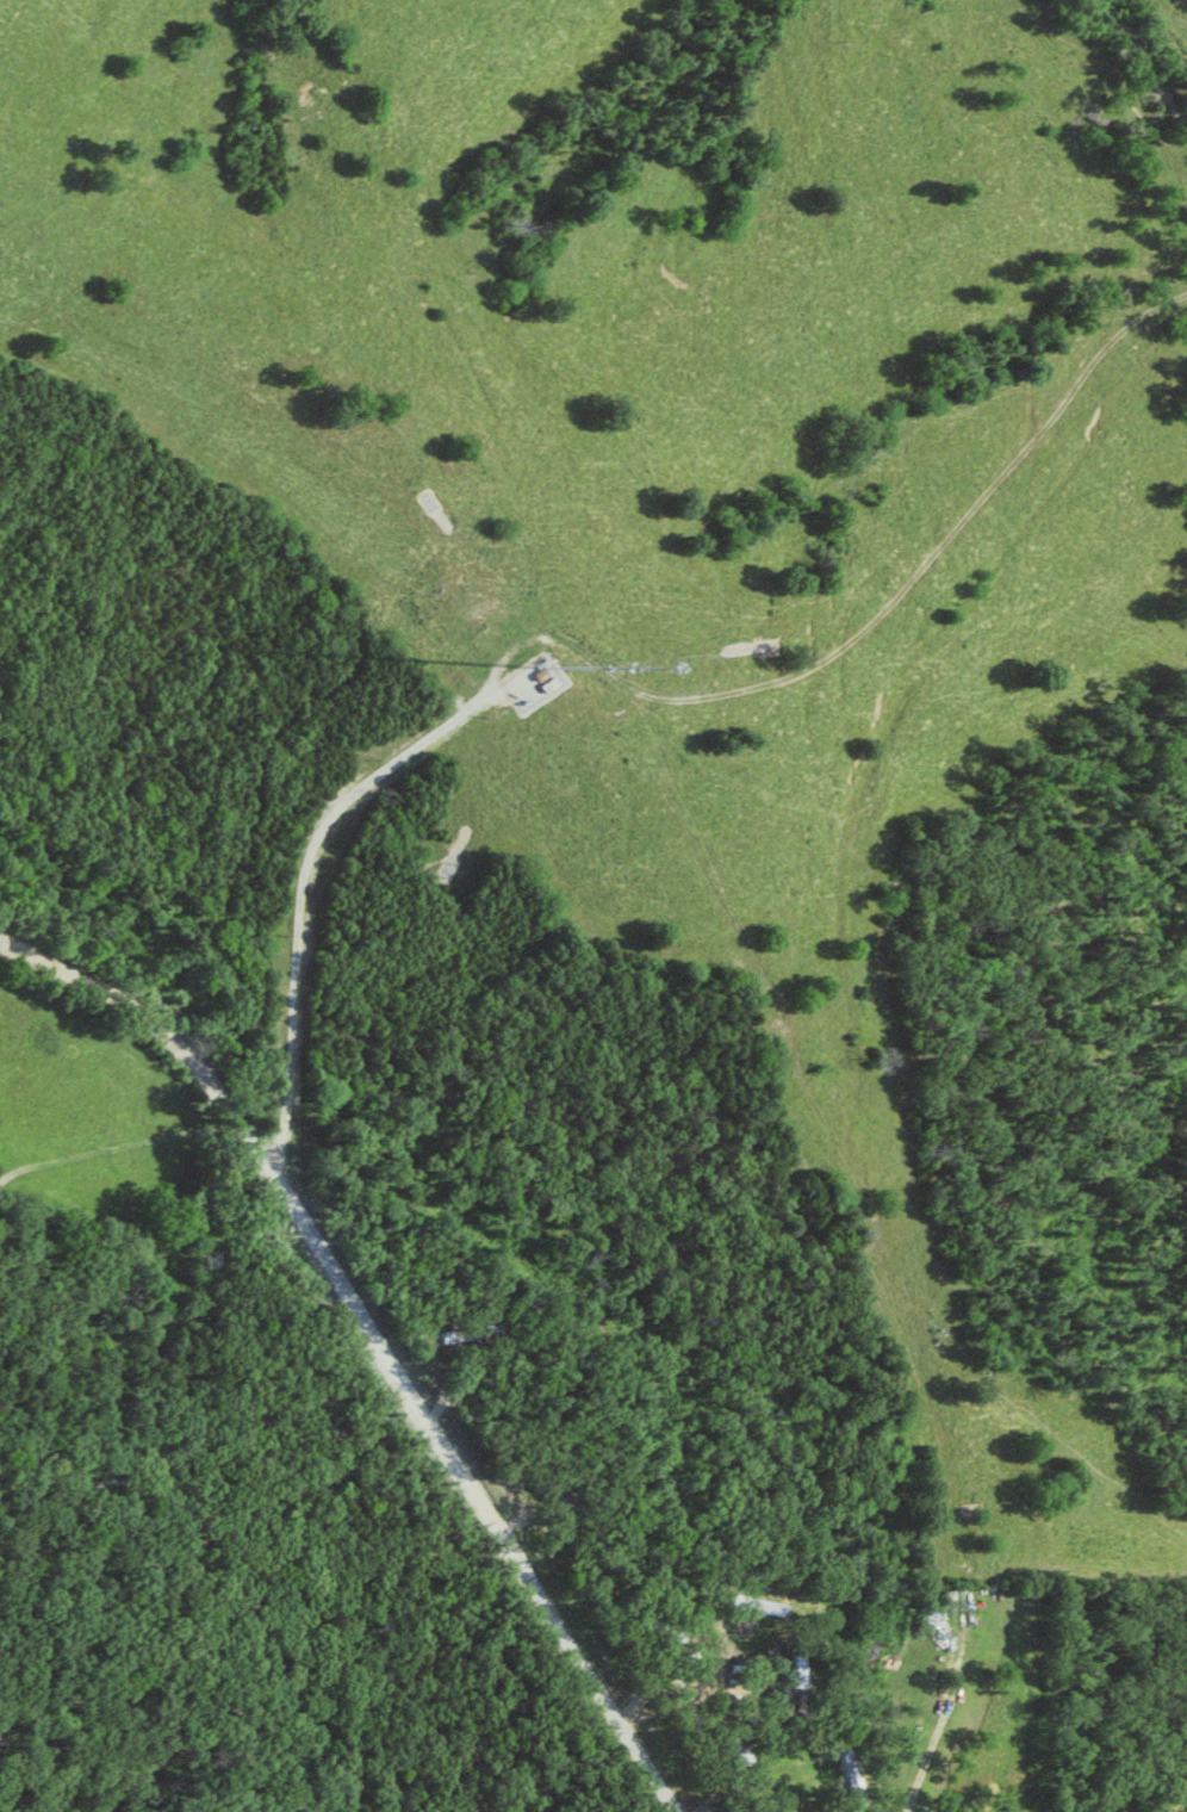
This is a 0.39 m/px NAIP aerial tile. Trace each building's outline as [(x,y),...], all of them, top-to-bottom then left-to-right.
[(438,1333),(440,1345),(500,1336),(498,1324),(438,1333)] [(940,1589),(940,1601),(950,1601),(949,1589),(940,1589)] [(796,1682),(804,1681),(799,1650),(790,1652),(796,1682)] [(863,1802),(848,1745),(835,1748),(851,1806),(863,1802)]
